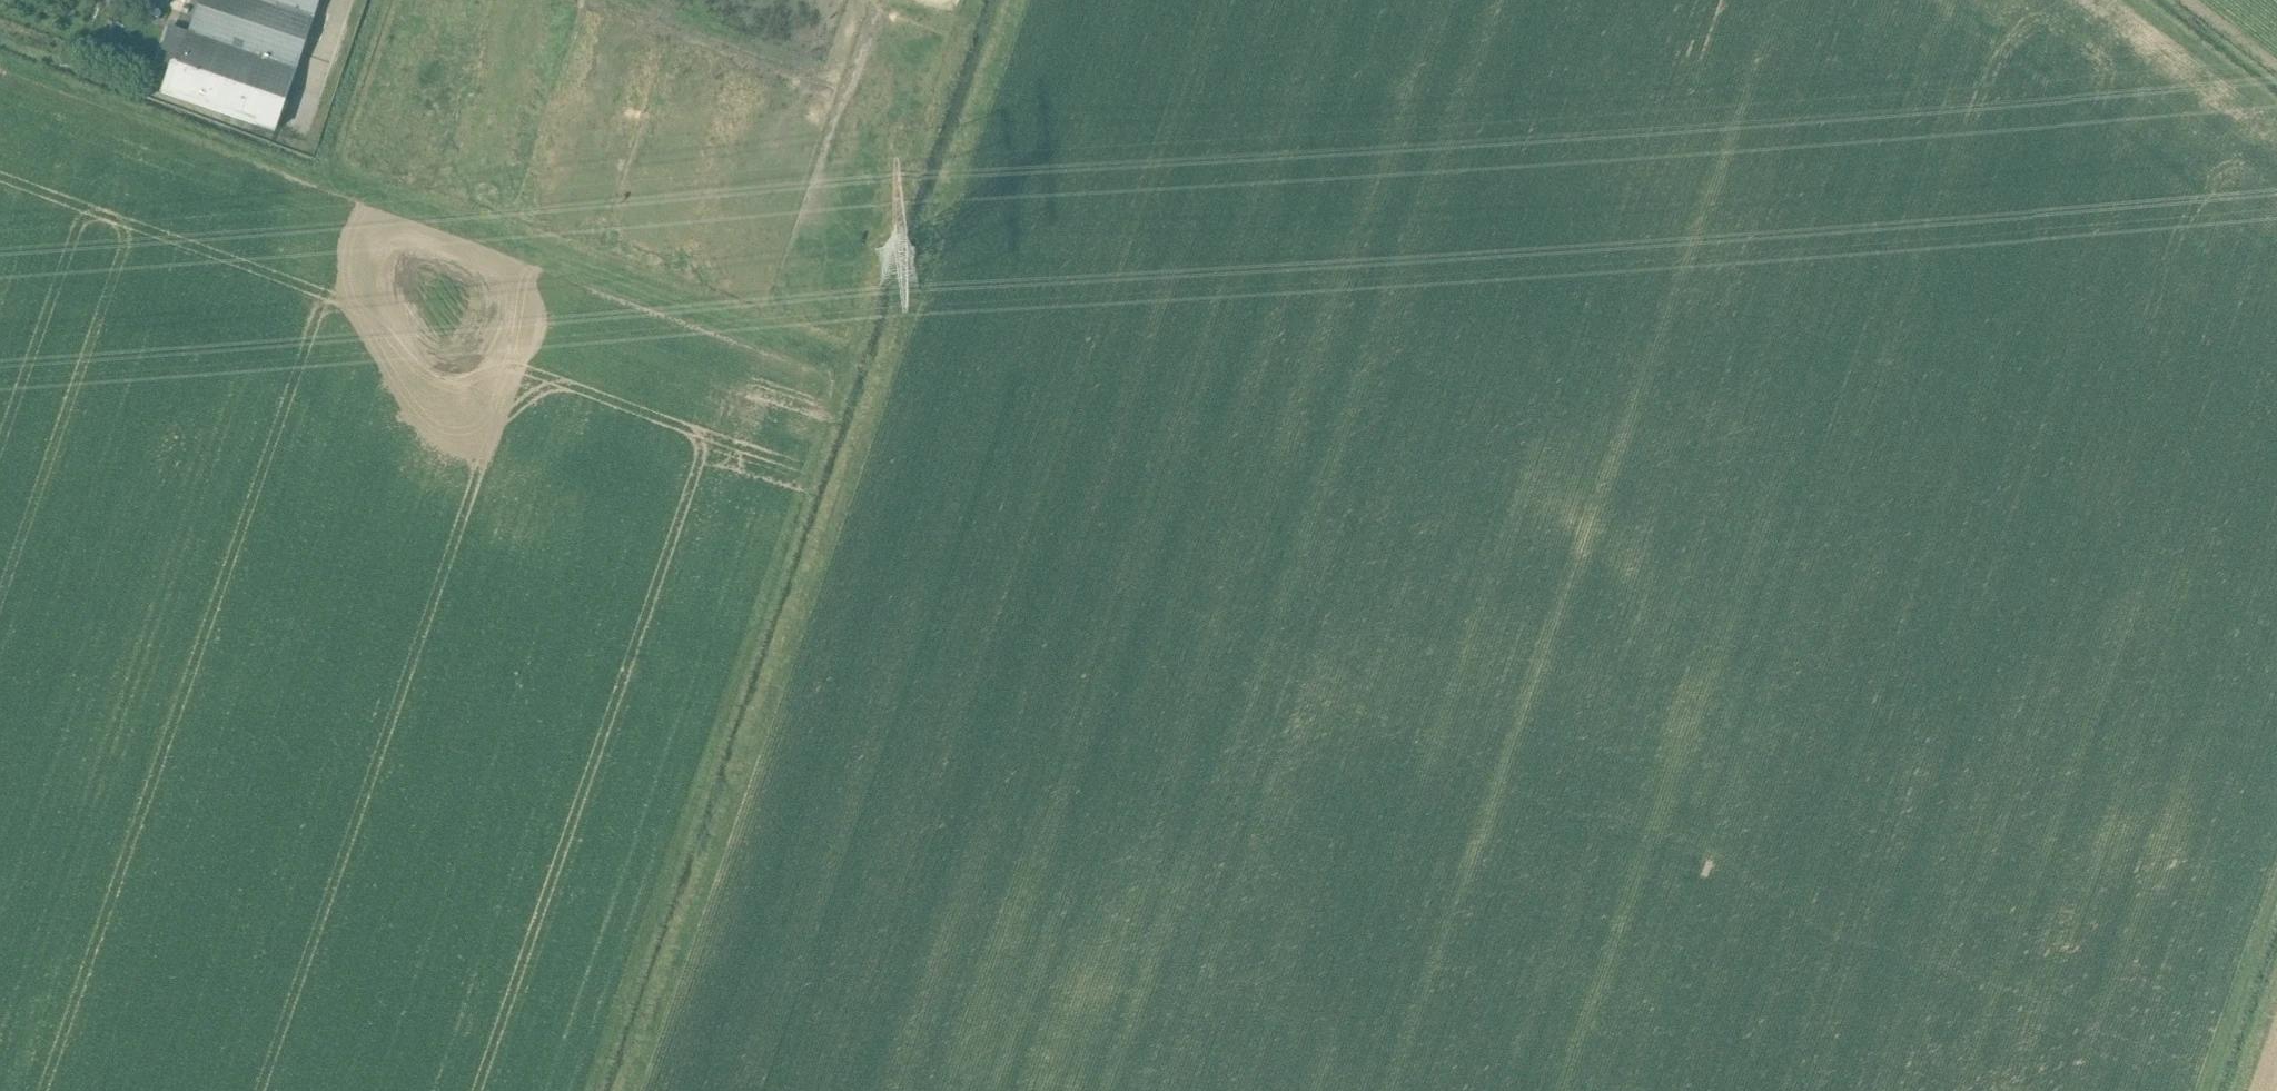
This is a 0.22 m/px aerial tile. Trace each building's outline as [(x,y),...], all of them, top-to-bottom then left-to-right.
[(157,65),(176,71),(168,97),(275,134),(320,0),(200,0),(189,35),(169,28),(157,65)]
